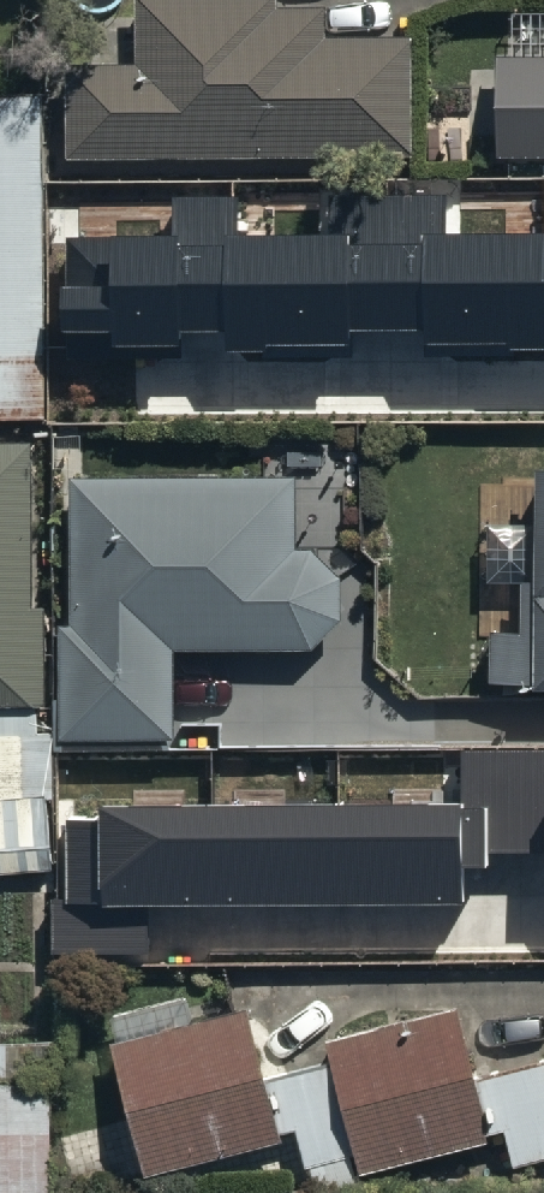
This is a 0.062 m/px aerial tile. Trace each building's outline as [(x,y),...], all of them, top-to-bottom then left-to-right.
[(66,160),(408,163),(409,40),(322,39),(323,9),(276,9),(276,0),(139,0),(138,67),(67,67),(66,160)] [(496,59),(497,156),(543,156),(543,59),(496,59)] [(0,84),(0,408),(46,408),(44,84),(0,84)] [(448,230),(447,193),(357,194),(358,233),(238,234),(237,197),(171,197),(171,235),(59,236),(60,332),(111,332),(111,347),(180,346),(179,332),(226,331),(226,346),(346,345),(346,328),(424,327),(424,342),(543,341),(543,230),(448,230)] [(0,427),(0,690),(49,690),(49,595),(33,595),(33,427),(0,427)] [(490,666),(543,666),(543,433),(537,433),(535,564),(523,564),(522,617),(491,617),(490,666)] [(58,614),(59,722),(176,726),(179,637),(312,641),(340,607),(340,566),(314,538),(298,537),(297,465),(75,467),(76,614),(58,614)] [(36,866),(31,783),(59,782),(56,723),(41,724),(40,702),(0,704),(0,868),(36,866)] [(461,751),(462,808),(67,811),(67,900),(55,900),(56,955),(148,954),(148,908),(466,906),(466,872),(488,872),(488,854),(543,853),(543,751),(461,751)] [(150,1161),(296,1120),(306,1157),(312,1156),(322,1192),(364,1180),(359,1163),(504,1122),(514,1157),(543,1148),(543,1049),(480,1066),(459,992),(328,1029),(334,1049),(268,1068),(248,994),(114,1031),(150,1161)] [(0,1070),(0,1192),(47,1192),(46,1070),(0,1070)]
